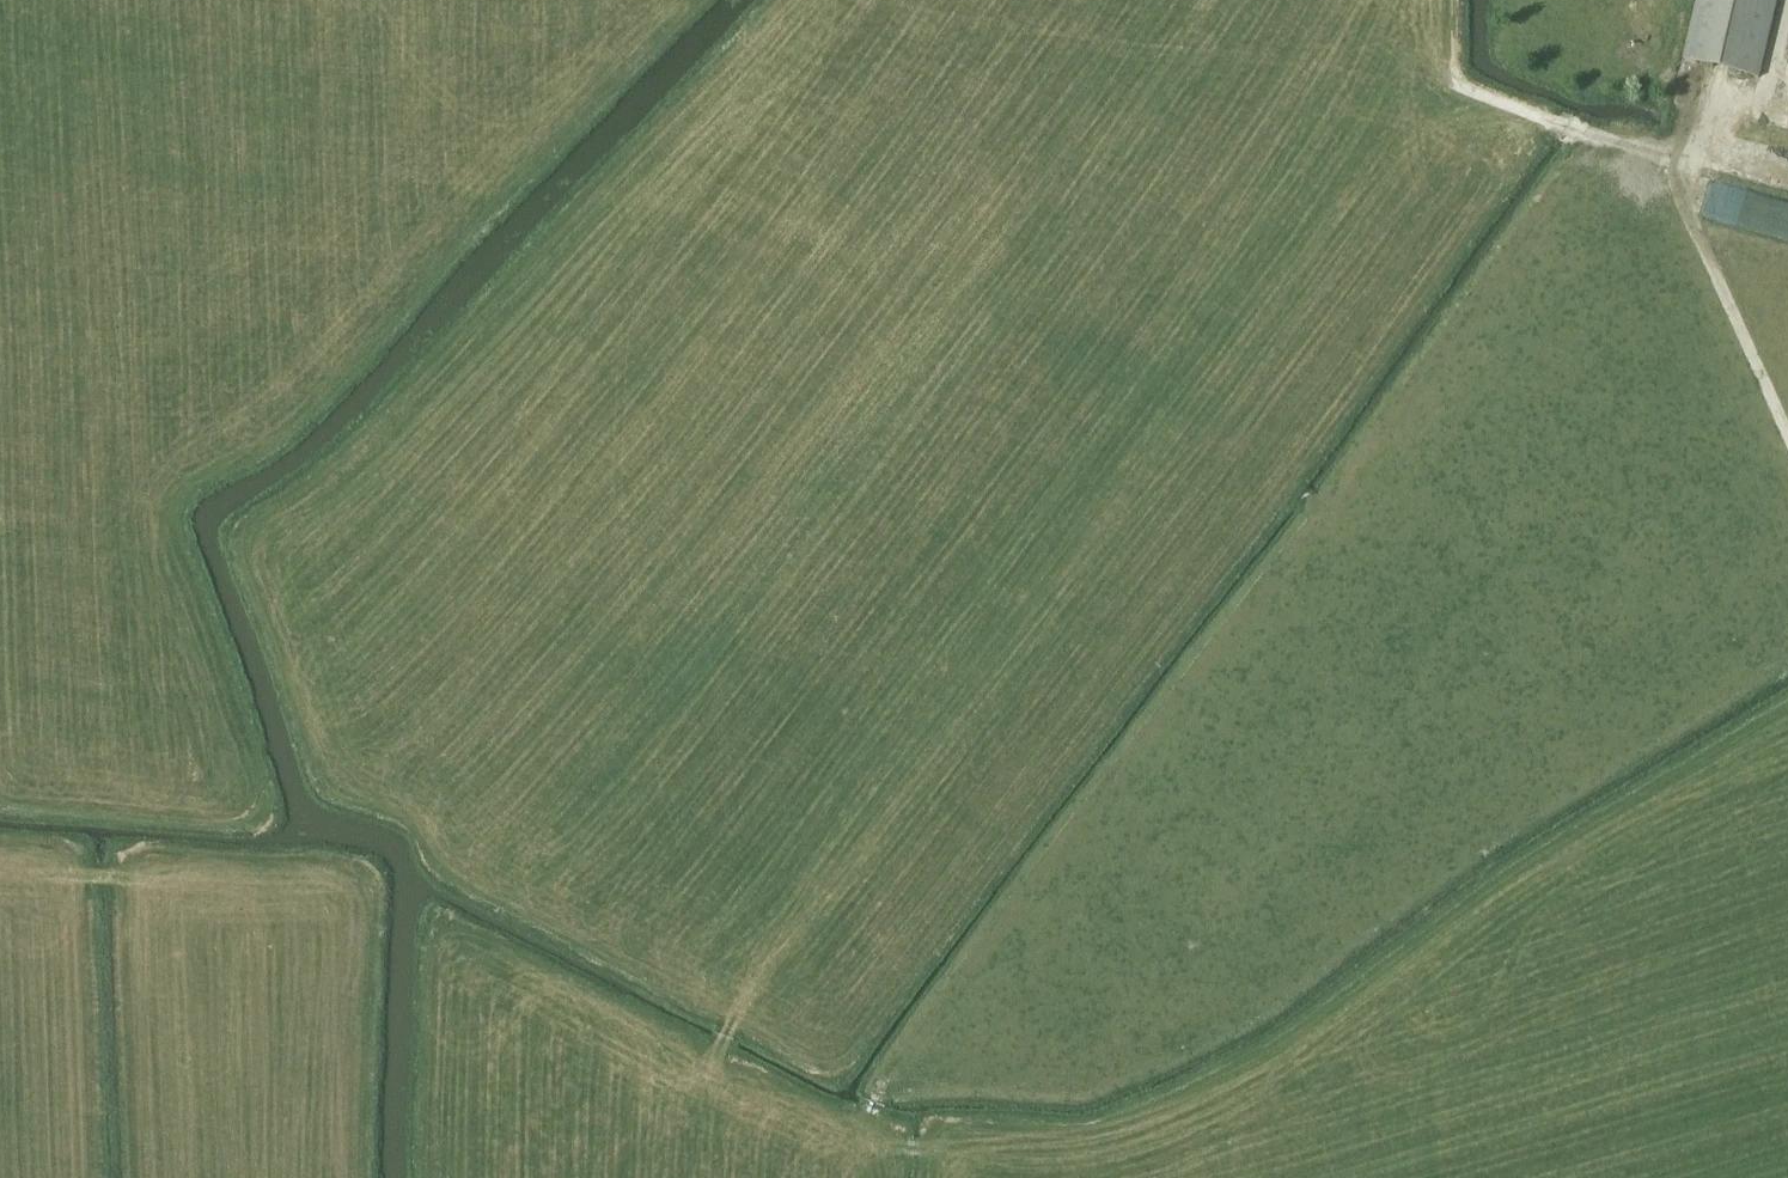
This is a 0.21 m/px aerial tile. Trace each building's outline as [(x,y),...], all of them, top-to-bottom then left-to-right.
[(1682,60),(1761,78),(1778,0),(1696,0),(1682,60)]
